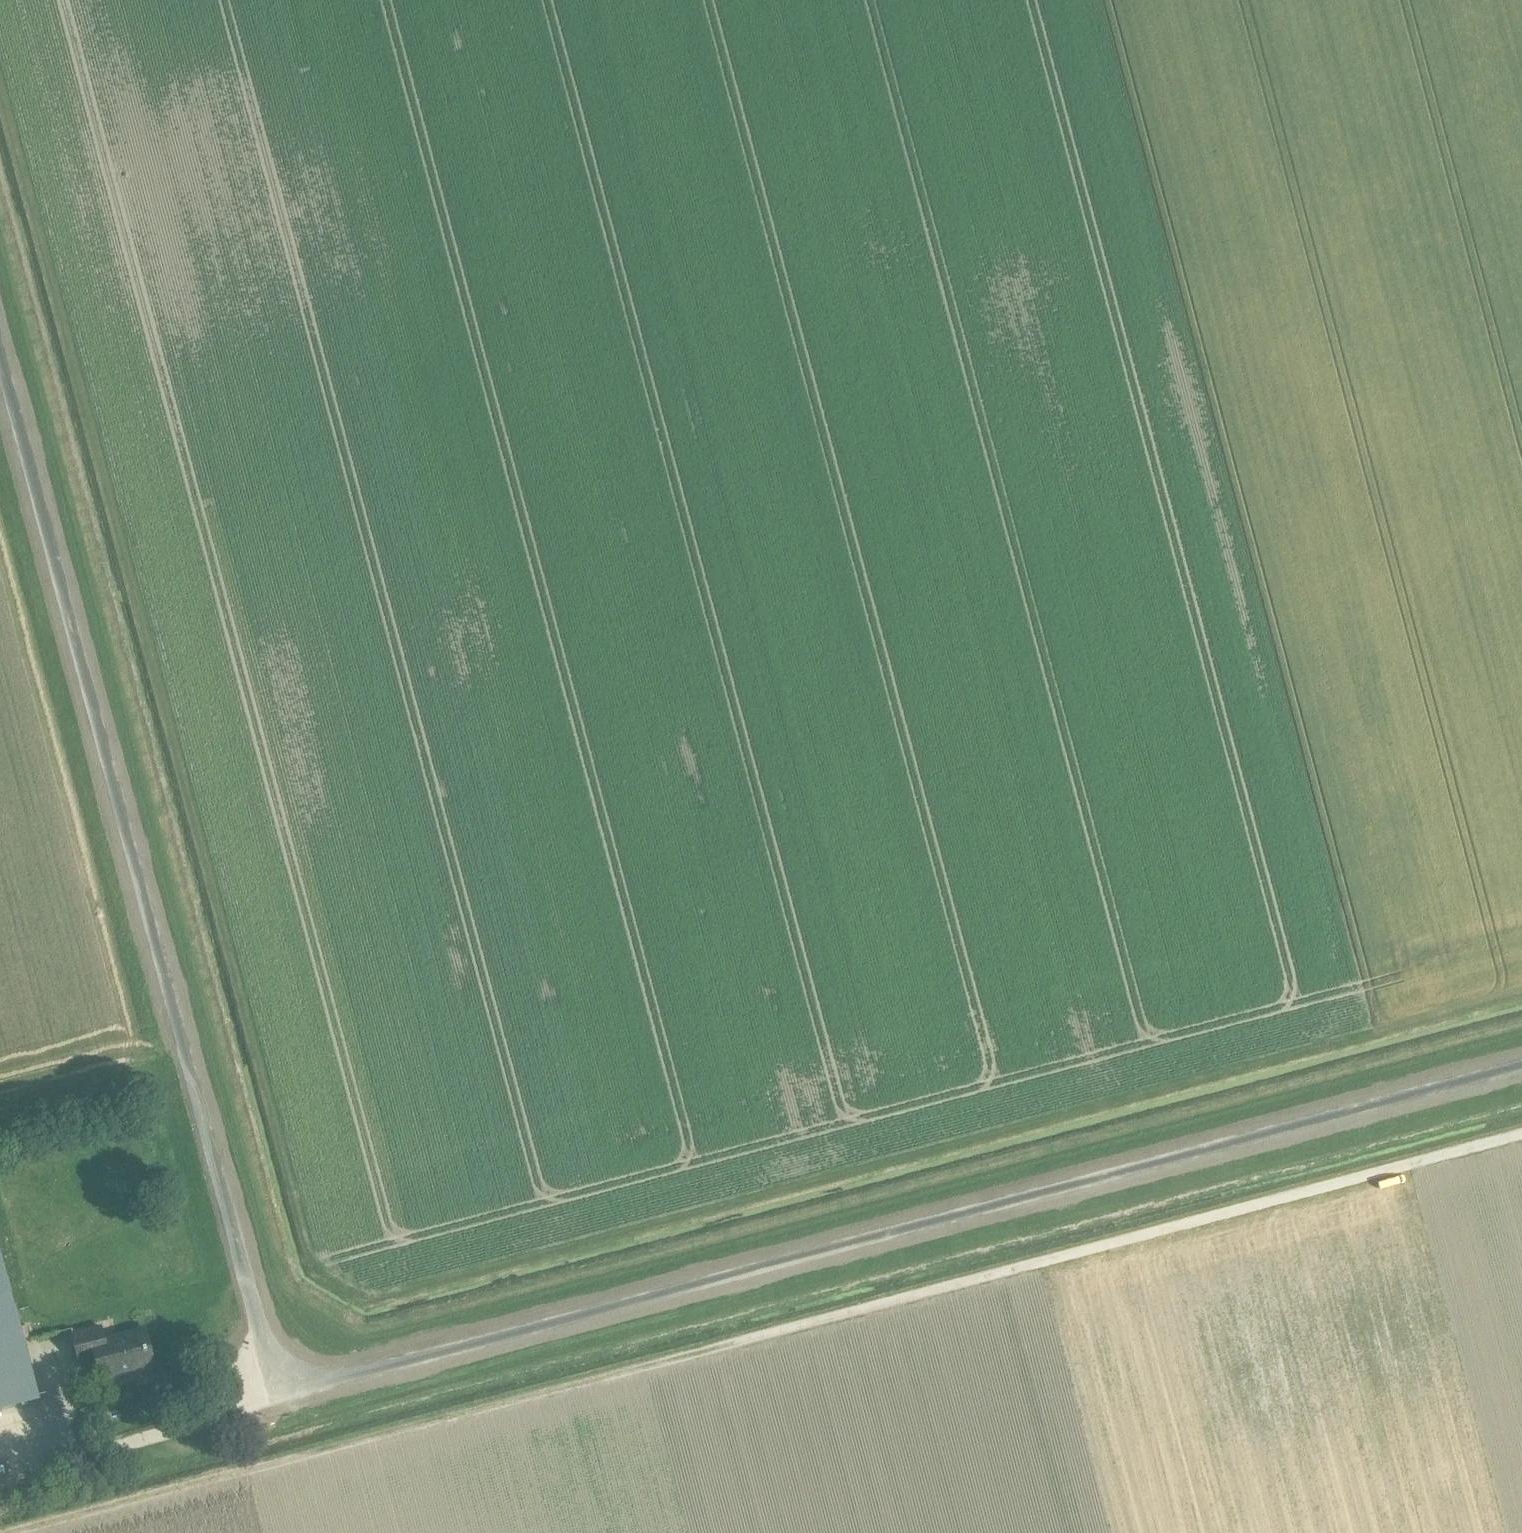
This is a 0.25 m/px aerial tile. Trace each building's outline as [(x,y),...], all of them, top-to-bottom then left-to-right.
[(37,1397),(0,1260),(0,1407),(37,1397)] [(104,1338),(101,1326),(73,1333),(80,1361),(97,1357),(103,1380),(126,1374),(125,1370),(146,1364),(147,1368),(153,1366),(143,1328),(104,1338)]
